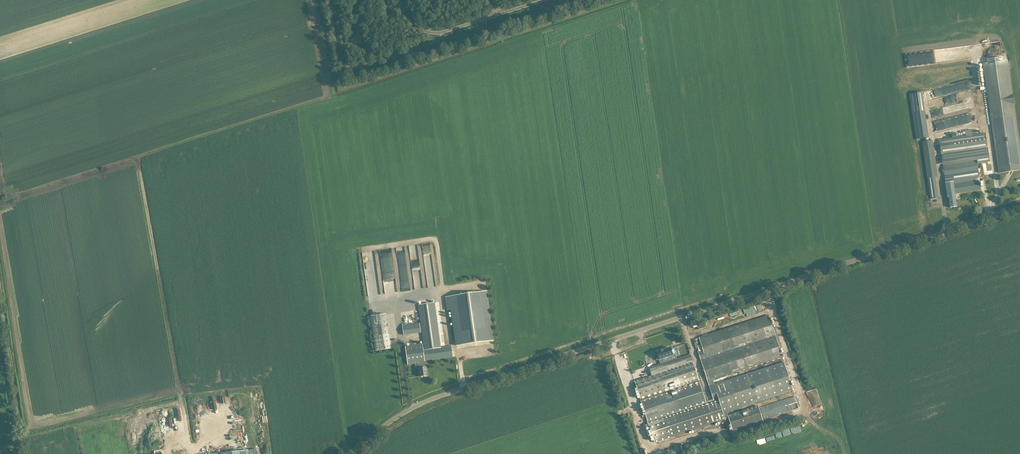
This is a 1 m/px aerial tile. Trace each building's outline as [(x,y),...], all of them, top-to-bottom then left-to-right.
[(936,64),(935,51),(924,51),(925,64),(936,64)] [(998,173),(1019,170),(1019,146),(1008,60),(1003,61),(1003,57),(988,59),(988,63),(983,64),(998,173)] [(937,98),(929,100),(930,106),(967,99),(966,91),(963,92),(962,85),(936,90),(937,98)] [(929,138),(922,92),(910,94),(917,140),(929,138)] [(941,145),(938,145),(938,151),(941,150),(943,165),(978,160),(978,162),(990,161),(989,153),(986,133),(972,135),(971,129),(965,130),(966,136),(940,139),(941,145)] [(938,198),(935,177),(938,176),(937,170),(934,149),(933,140),(923,142),(925,150),(927,171),(928,178),(931,199),(938,198)] [(949,197),(950,203),(951,208),(957,207),(955,194),(981,190),(978,160),(943,165),(948,197),(949,197)] [(447,310),(452,310),(457,346),(493,341),(486,292),(445,297),(447,310)] [(451,346),(441,347),(435,302),(418,305),(424,350),(423,350),(422,344),(405,347),(407,359),(408,365),(420,363),(421,368),(419,369),(420,377),(427,376),(426,367),(425,368),(424,361),(453,356),(451,346)] [(391,349),(386,314),(370,316),(375,351),(391,349)] [(646,431),(648,437),(652,436),(654,442),(725,420),(723,413),(793,391),(784,362),(714,384),(713,379),(782,357),(769,316),(699,338),(701,346),(703,350),(698,352),(713,399),(708,401),(699,373),(697,374),(693,363),(658,374),(635,382),(641,401),(650,430),(646,431)] [(419,323),(402,326),(404,335),(421,332),(419,323)] [(657,353),(655,354),(657,361),(659,360),(660,364),(672,361),(670,356),(672,355),(670,348),(657,352),(657,353)] [(655,366),(658,374),(693,363),(691,355),(660,364),(655,366)] [(794,396),(777,402),(760,407),(764,420),(781,414),(782,414),(798,409),(794,396)] [(727,412),(723,413),(725,420),(728,419),(731,425),(733,431),(763,421),(758,406),(728,416),(727,412)]
